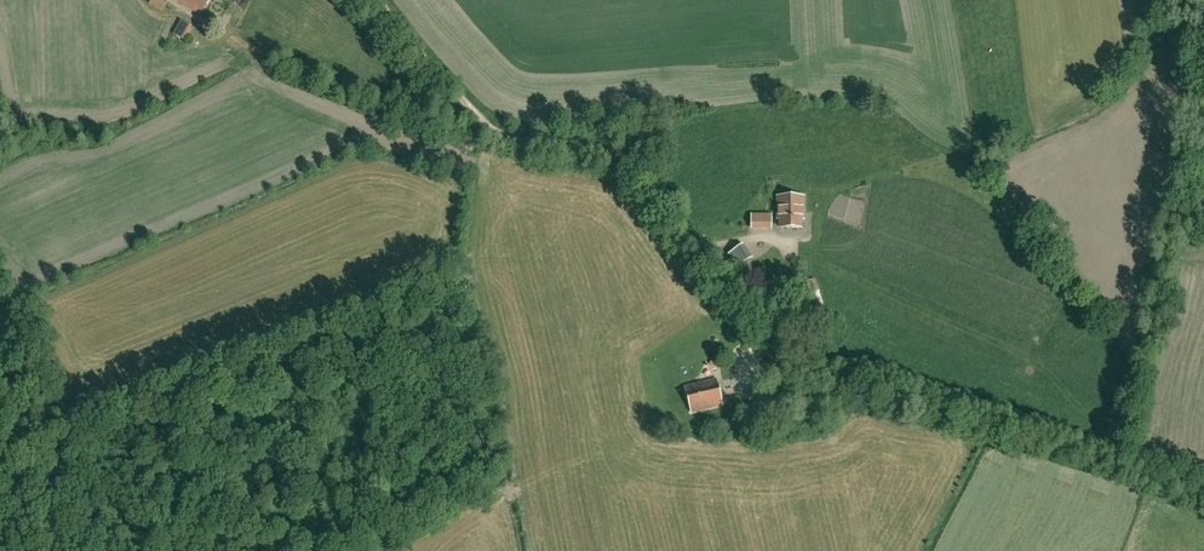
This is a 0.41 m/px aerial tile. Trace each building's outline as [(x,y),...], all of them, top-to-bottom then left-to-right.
[(149,4),(162,10),(166,0),(151,0),(149,4)] [(204,16),(213,0),(176,0),(204,16)] [(185,41),(192,27),(175,19),(168,32),(185,41)] [(780,219),(780,228),(800,228),(800,220),(803,220),(803,197),(778,197),(778,219),(780,219)] [(751,228),(771,228),(771,216),(752,216),(751,228)] [(746,262),(737,268),(752,289),(760,283),(746,262)] [(811,294),(819,291),(820,291),(815,279),(807,283),(811,294)] [(716,379),(685,386),(691,412),(723,405),(716,379)]
